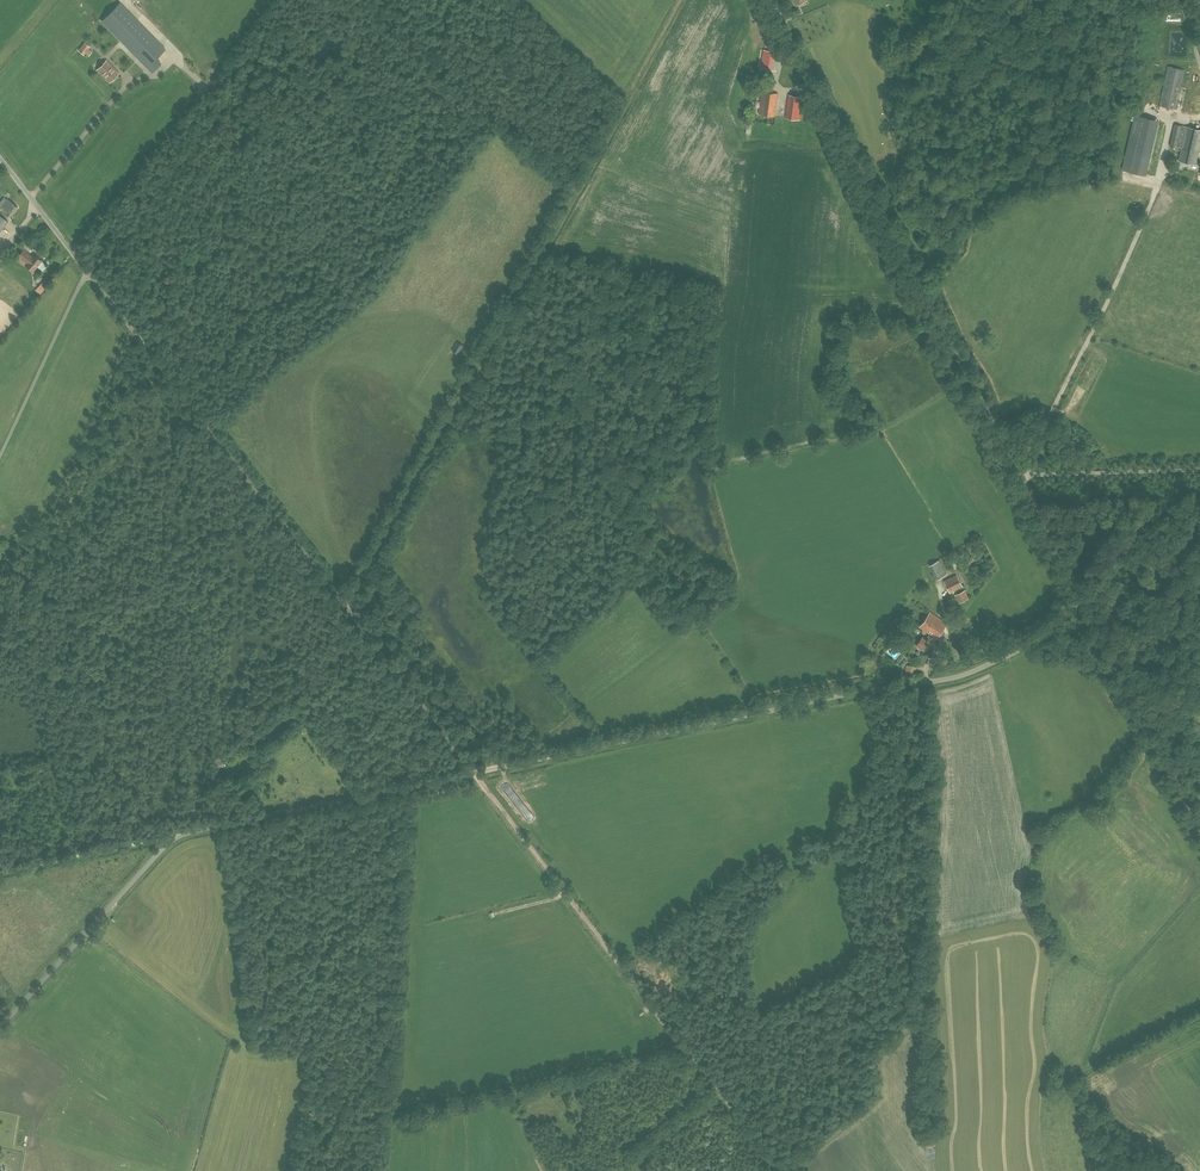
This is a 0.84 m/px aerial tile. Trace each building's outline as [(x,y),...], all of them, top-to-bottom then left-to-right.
[(102,21),(152,73),(161,64),(156,58),(166,49),(120,3),(102,21)] [(88,45),(83,41),(78,47),(83,52),(88,45)] [(106,60),(97,69),(109,82),(118,73),(106,60)] [(1184,69),(1168,66),(1160,105),(1176,109),(1184,69)] [(778,93),(762,91),(759,114),(775,116),(778,93)] [(801,97),(789,95),(785,117),(800,120),(803,99),(801,97)] [(1135,115),(1123,169),(1146,174),(1158,120),(1135,115)] [(1170,145),(1181,148),(1178,160),(1196,164),(1199,148),(1199,130),(1174,124),(1170,145)] [(0,202),(0,204),(5,209),(2,213),(5,215),(6,215),(9,217),(12,214),(18,207),(8,199),(5,202),(2,200),(0,202)] [(8,221),(0,215),(0,231),(8,221)] [(32,256),(23,250),(18,256),(27,262),(25,264),(33,271),(41,261),(34,254),(32,256)] [(45,285),(42,282),(38,286),(35,290),(38,293),(40,294),(47,286),(45,285)] [(463,345),(458,342),(453,351),(458,354),(463,345)] [(940,559),(929,565),(936,579),(947,574),(940,559)] [(963,586),(959,578),(957,574),(944,581),(951,594),(954,592),(954,591),(963,586)] [(955,595),(959,603),(969,598),(965,590),(955,595)] [(919,627),(929,633),(937,639),(948,623),(930,611),(919,627)] [(935,641),(937,639),(929,633),(927,638),(923,635),(915,645),(925,652),(930,646),(934,649),(938,643),(935,641)] [(906,676),(913,676),(915,666),(906,665),(906,676)] [(226,765),(221,758),(214,763),(219,770),(226,765)]
